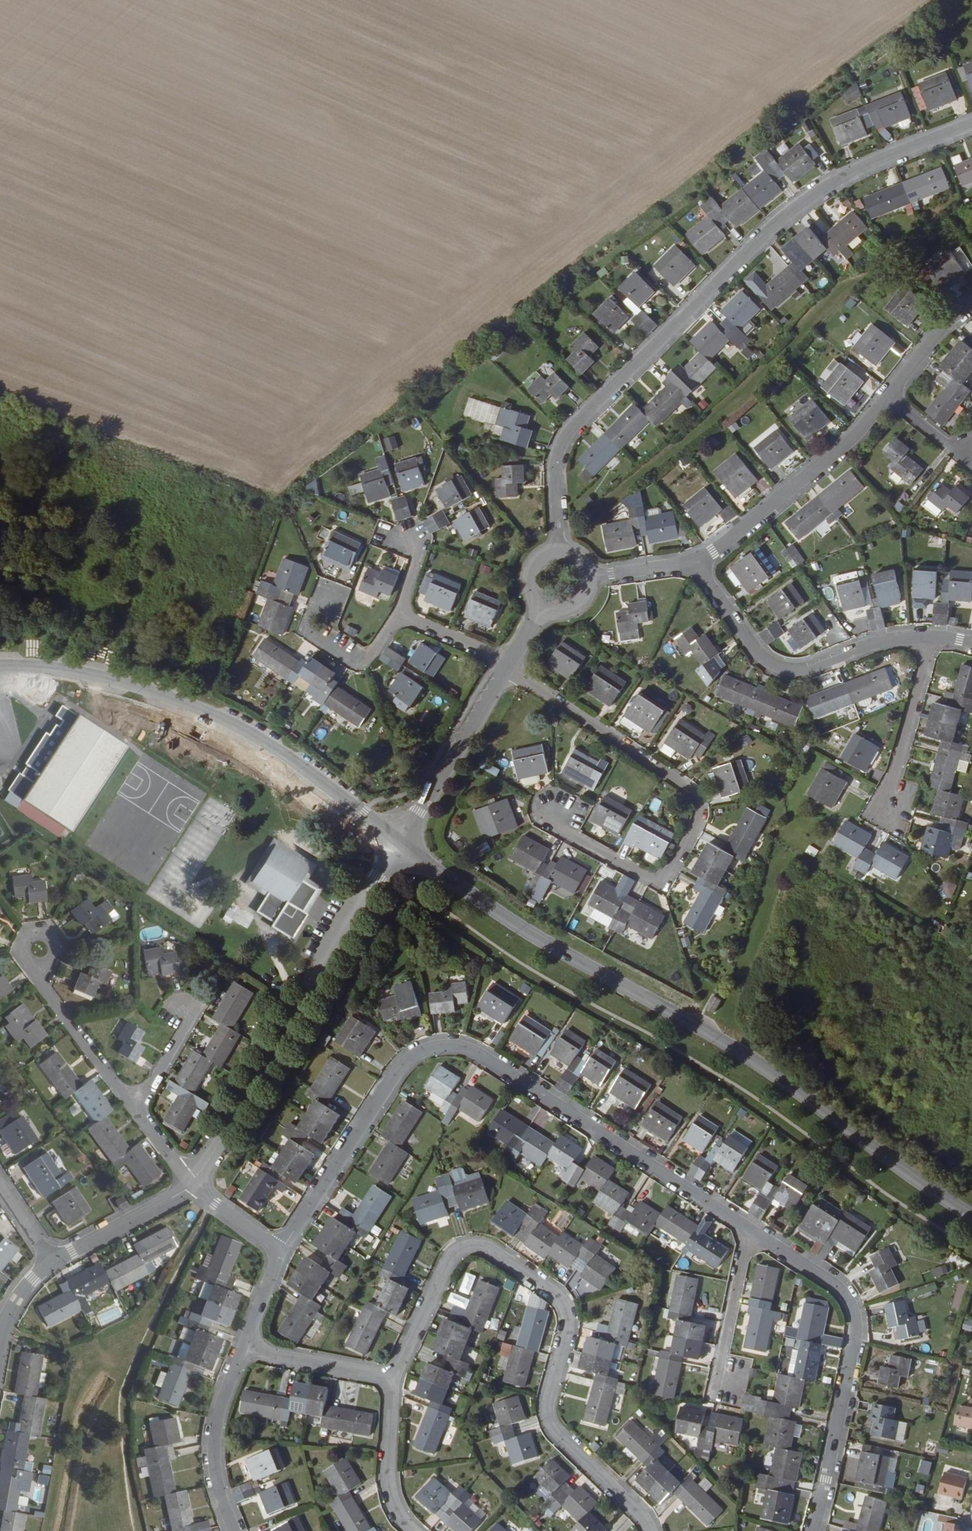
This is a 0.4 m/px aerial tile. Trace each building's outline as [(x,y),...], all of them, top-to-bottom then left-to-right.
[(947,77),(919,88),(929,115),(957,104),(947,77)] [(844,90),(848,101),(862,96),(858,84),(844,90)] [(912,122),(902,98),(867,111),(875,130),(876,129),(878,133),(885,130),(886,132),(912,122)] [(866,133),(875,130),(867,111),(832,126),(841,150),(869,139),(866,133)] [(813,140),(819,137),(810,120),(804,124),(813,140)] [(792,182),(814,164),(799,145),(776,162),(768,153),(762,157),(775,174),(779,179),(786,174),(792,182)] [(954,165),(963,162),(960,154),(951,157),(954,165)] [(774,183),(770,178),(775,174),(762,157),(757,162),(765,172),(742,190),(758,210),(781,192),(774,183)] [(954,166),(962,185),(971,181),(971,159),(954,166)] [(948,187),(941,168),(902,183),(910,202),(948,187)] [(731,176),(737,188),(743,185),(738,173),(731,176)] [(779,179),(775,174),(770,178),(774,183),(779,179)] [(910,202),(902,183),(864,199),(872,218),(910,202)] [(736,228),(758,210),(742,190),(720,208),(712,198),(706,203),(719,219),(725,215),(729,220),(736,228)] [(718,229),(714,224),(719,219),(706,203),(700,207),(708,218),(686,236),(702,255),(725,237),(718,229)] [(844,246),(867,227),(853,211),(825,235),(839,252),(845,259),(851,254),(844,246)] [(729,220),(725,215),(719,219),(723,225),(729,220)] [(723,225),(719,219),(714,224),(718,229),(723,225)] [(839,252),(825,235),(819,240),(809,228),(796,239),(814,260),(826,249),(833,256),(839,252)] [(659,235),(651,238),(654,246),(663,243),(659,235)] [(814,260),(796,239),(783,249),(794,262),(788,267),(802,283),(808,278),(801,270),(814,260)] [(674,246),(653,267),(673,287),(694,266),(674,246)] [(950,250),(925,268),(940,290),(965,272),(950,250)] [(845,259),(839,252),(833,256),(839,264),(845,259)] [(770,309),(802,283),(788,267),(766,286),(754,273),(745,280),(770,309)] [(634,272),(618,288),(637,307),(653,291),(634,272)] [(903,285),(885,308),(906,326),(925,303),(903,285)] [(740,330),(760,310),(742,292),(722,312),(728,318),(733,323),(727,328),(741,342),(744,346),(750,340),(740,330)] [(609,297),(593,313),(612,332),(628,316),(609,297)] [(845,306),(851,310),(857,302),(851,298),(845,306)] [(656,325),(642,310),(636,315),(651,330),(656,325)] [(651,330),(636,315),(632,319),(647,334),(651,330)] [(727,328),(733,323),(728,318),(722,324),(727,328)] [(709,361),(729,341),(736,347),(741,342),(727,328),(721,333),(717,329),(711,323),(691,343),(701,354),(709,361)] [(727,328),(722,324),(717,329),(721,333),(727,328)] [(872,324),(853,347),(875,365),(894,342),(872,324)] [(574,351),(566,359),(581,373),(593,361),(588,356),(598,346),(583,331),(569,345),(574,351)] [(967,345),(961,341),(950,354),(971,371),(971,350),(967,345)] [(687,399),(716,369),(709,361),(701,354),(685,370),(676,379),(673,375),(668,380),(687,399)] [(971,371),(950,354),(941,366),(945,370),(940,376),(965,396),(970,390),(962,383),(971,371)] [(825,382),(841,363),(835,358),(820,376),(825,382)] [(843,405),(862,381),(841,363),(825,382),(821,387),(843,405)] [(676,379),(685,370),(682,367),(673,375),(676,379)] [(539,375),(526,388),(540,403),(550,394),(555,399),(568,386),(553,372),(545,380),(539,375)] [(942,425),(965,396),(940,376),(935,381),(945,389),(926,412),(942,425)] [(657,427),(687,399),(668,380),(664,385),(667,388),(643,413),(650,420),(657,427)] [(812,398),(788,417),(806,439),(829,420),(812,398)] [(504,428),(510,410),(475,399),(470,416),(504,428)] [(621,449),(650,420),(643,413),(635,405),(605,434),(621,449)] [(525,447),(531,430),(525,428),(529,415),(510,409),(510,410),(504,428),(510,430),(507,440),(525,447)] [(776,429),(754,448),(770,468),(793,450),(776,429)] [(594,476),(621,449),(605,434),(579,461),(587,469),(594,476)] [(387,451),(399,448),(395,436),(383,439),(387,451)] [(895,438),(883,452),(893,462),(888,467),(910,485),(923,470),(905,455),(910,450),(895,438)] [(718,477),(740,459),(736,453),(714,471),(718,477)] [(395,463),(403,490),(425,484),(416,457),(395,463)] [(757,479),(740,459),(718,477),(724,484),(727,487),(734,497),(757,479)] [(502,479),(496,479),(497,496),(517,495),(516,482),(523,482),(521,465),(502,466),(502,479)] [(360,474),(368,501),(390,495),(381,468),(360,474)] [(594,476),(587,469),(579,476),(587,483),(594,476)] [(837,507),(863,486),(849,470),(817,496),(836,519),(842,514),(837,507)] [(461,475),(436,488),(448,508),(472,495),(461,475)] [(307,493),(318,493),(318,482),(307,482),(307,493)] [(940,484),(927,499),(941,511),(946,505),(956,514),(969,498),(954,486),(949,491),(940,484)] [(679,539),(676,514),(663,515),(647,517),(646,510),(642,486),(635,491),(641,529),(649,528),(650,535),(651,542),(679,539)] [(705,488),(682,506),(699,526),(721,508),(705,488)] [(636,544),(634,530),(641,529),(635,491),(624,499),(630,507),(632,520),(604,523),(608,548),(636,544)] [(588,494),(582,499),(588,507),(594,502),(588,494)] [(410,515),(405,496),(398,498),(404,517),(410,515)] [(836,519),(817,496),(785,522),(799,538),(825,518),(829,524),(836,519)] [(404,517),(398,498),(392,500),(397,519),(404,517)] [(479,507),(455,520),(466,540),(490,526),(479,507)] [(663,515),(663,510),(660,508),(646,510),(647,517),(663,515)] [(428,527),(446,517),(443,511),(425,521),(428,527)] [(431,533),(450,523),(446,517),(428,527),(431,533)] [(650,535),(649,528),(641,529),(642,536),(650,535)] [(331,532),(321,558),(349,569),(359,543),(331,532)] [(795,544),(782,551),(792,569),(805,562),(795,544)] [(776,569),(759,545),(753,549),(770,573),(776,569)] [(469,547),(467,555),(477,557),(479,550),(469,547)] [(770,573),(753,549),(730,566),(748,590),(770,573)] [(298,594),(308,568),(285,559),(275,585),(263,580),(260,588),(282,596),(284,589),(292,592),(298,594)] [(809,564),(809,571),(820,570),(819,562),(809,564)] [(489,575),(492,567),(481,563),(478,571),(489,575)] [(915,567),(912,594),(935,596),(937,569),(915,567)] [(873,574),(880,605),(900,600),(899,597),(901,596),(898,582),(901,581),(900,576),(896,577),(895,569),(873,574)] [(368,571),(360,590),(378,597),(380,591),(392,595),(399,576),(382,570),(380,576),(368,571)] [(971,584),(971,572),(950,570),(948,597),(970,599),(971,584)] [(450,610),(461,586),(434,575),(432,579),(426,594),(424,599),(450,610)] [(426,594),(432,579),(425,576),(419,591),(426,594)] [(837,582),(843,609),(865,604),(859,577),(837,582)] [(789,581),(766,597),(779,616),(802,599),(789,581)] [(282,634),(293,607),(279,602),(282,596),(260,588),(258,594),(270,599),(259,626),(282,634)] [(289,599),(292,592),(284,589),(282,596),(289,599)] [(475,592),(464,616),(491,628),(502,603),(475,592)] [(970,606),(970,599),(948,597),(947,603),(970,606)] [(630,611),(616,613),(619,632),(638,629),(637,623),(649,621),(647,601),(630,604),(630,611)] [(939,623),(941,603),(935,602),(933,622),(939,623)] [(946,624),(947,603),(941,603),(939,623),(946,624)] [(885,626),(880,607),(873,608),(878,628),(885,626)] [(878,628),(873,608),(867,610),(871,630),(878,628)] [(801,645),(824,629),(810,610),(787,627),(792,634),(801,645)] [(762,636),(779,625),(775,619),(758,631),(762,636)] [(344,631),(356,637),(359,629),(348,624),(344,631)] [(766,642),(783,630),(779,625),(762,636),(766,642)] [(718,653),(704,634),(698,638),(690,627),(675,638),(686,654),(692,649),(702,664),(696,668),(708,685),(719,672),(710,659),(718,653)] [(801,645),(792,634),(786,638),(794,649),(799,649),(802,647),(801,645)] [(288,678),(299,661),(265,639),(253,656),(288,678)] [(433,677),(445,658),(439,654),(434,651),(422,643),(410,661),(433,677)] [(564,643),(549,666),(570,680),(585,658),(564,643)] [(406,658),(388,647),(384,653),(402,664),(406,658)] [(402,664),(384,653),(381,658),(398,670),(402,664)] [(307,690),(323,665),(311,656),(305,665),(299,661),(288,678),(306,691),(307,690)] [(336,685),(338,682),(333,678),(336,673),(323,665),(307,690),(319,698),(318,699),(324,703),(336,685)] [(964,665),(956,693),(954,701),(971,706),(971,667),(964,665)] [(601,667),(585,690),(610,706),(626,683),(601,667)] [(853,703),(893,688),(885,668),(846,684),(853,703)] [(413,707),(426,688),(403,673),(390,692),(397,696),(409,704),(413,707)] [(762,691),(764,687),(757,684),(755,688),(724,675),(716,694),(755,710),(762,691)] [(853,703),(846,684),(807,699),(815,718),(853,703)] [(371,709),(336,685),(324,703),(360,726),(371,709)] [(667,706),(642,690),(640,693),(665,709),(667,706)] [(954,701),(956,693),(946,690),(944,698),(954,701)] [(794,725),(801,706),(762,691),(755,710),(794,725)] [(663,723),(670,712),(665,709),(640,693),(636,699),(634,697),(629,703),(632,705),(625,716),(636,724),(644,729),(649,733),(651,730),(658,720),(663,723)] [(409,704),(397,696),(393,703),(405,711),(409,704)] [(954,701),(944,698),(942,705),(935,703),(930,719),(957,727),(962,710),(971,713),(971,706),(954,701)] [(688,715),(692,707),(685,703),(680,710),(688,715)] [(63,705),(55,716),(63,722),(60,726),(57,724),(50,734),(46,732),(25,763),(27,765),(21,774),(19,773),(7,790),(9,792),(3,799),(59,837),(64,829),(70,833),(126,749),(63,705)] [(636,724),(625,716),(621,723),(632,730),(633,728),(636,724)] [(700,758),(715,736),(707,731),(705,735),(680,719),(664,742),(665,743),(675,750),(689,759),(693,753),(700,758)] [(775,731),(779,723),(769,719),(765,726),(775,731)] [(953,742),(957,727),(930,719),(926,735),(943,740),(941,747),(961,752),(963,745),(953,742)] [(656,733),(663,723),(658,720),(651,730),(656,733)] [(644,729),(636,724),(633,728),(642,733),(644,729)] [(745,746),(753,741),(749,734),(741,739),(745,746)] [(886,753),(862,740),(850,762),(873,775),(886,753)] [(671,757),(675,750),(665,743),(660,750),(671,757)] [(548,772),(542,744),(511,751),(517,778),(520,777),(537,774),(548,772)] [(950,793),(961,752),(941,747),(929,787),(940,790),(950,793)] [(576,748),(562,771),(587,786),(600,763),(576,748)] [(749,789),(740,760),(714,768),(715,771),(717,780),(723,797),(749,789)] [(831,771),(815,798),(840,812),(855,786),(849,782),(851,776),(834,767),(831,772),(831,771)] [(717,780),(715,771),(708,774),(711,782),(717,780)] [(536,781),(538,778),(537,774),(520,777),(521,782),(524,784),(536,781)] [(958,819),(964,797),(950,793),(940,790),(934,813),(946,816),(943,824),(966,830),(968,822),(958,819)] [(605,795),(591,819),(618,834),(632,810),(605,795)] [(517,827),(507,798),(495,802),(488,804),(480,807),(490,836),(517,827)] [(658,812),(662,801),(653,798),(649,810),(658,812)] [(490,836),(480,807),(472,810),(483,839),(490,836)] [(744,853),(763,817),(746,807),(725,843),(744,853)] [(673,833),(640,814),(625,840),(632,845),(634,842),(647,850),(658,856),(660,857),(673,833)] [(865,848),(872,835),(847,821),(835,842),(859,856),(854,866),(860,869),(870,851),(865,848)] [(948,857),(955,834),(965,837),(966,830),(943,824),(941,830),(930,827),(923,851),(948,857)] [(313,860),(269,834),(242,879),(264,892),(266,888),(248,878),(270,841),(306,862),(298,876),(313,885),(297,912),(301,914),(320,883),(304,874),(313,860)] [(541,864),(548,851),(522,837),(510,859),(535,873),(530,882),(536,886),(547,867),(541,864)] [(298,876),(306,862),(270,841),(248,878),(266,888),(264,892),(255,908),(271,918),(269,922),(289,935),(301,914),(297,912),(313,885),(298,876)] [(487,841),(475,848),(480,857),(492,849),(487,841)] [(740,860),(744,853),(725,843),(722,849),(709,842),(701,857),(723,869),(731,855),(740,860)] [(897,878),(909,857),(885,843),(877,855),(870,851),(860,869),(867,873),(873,864),(897,878)] [(810,845),(805,852),(814,858),(819,850),(810,845)] [(658,856),(647,850),(644,854),(645,858),(652,861),(655,861),(658,856)] [(574,894),(586,872),(560,857),(553,870),(547,867),(536,886),(543,890),(548,880),(551,882),(574,894)] [(715,883),(723,869),(701,857),(693,871),(706,878),(702,884),(721,894),(724,888),(715,883)] [(10,877),(13,897),(26,895),(26,902),(45,900),(43,881),(30,882),(29,875),(10,877)] [(625,895),(634,880),(624,875),(616,890),(625,895)] [(540,902),(551,882),(548,880),(543,890),(536,886),(530,897),(540,902)] [(619,908),(626,895),(625,895),(616,890),(600,881),(588,904),(613,918),(608,927),(615,930),(625,912),(619,908)] [(700,931),(721,894),(702,884),(698,882),(694,889),(698,891),(682,920),(700,931)] [(625,912),(632,899),(626,895),(619,908),(625,912)] [(631,915),(638,902),(632,899),(625,912),(631,915)] [(85,900),(70,911),(81,925),(86,921),(94,931),(109,920),(99,907),(93,910),(85,900)] [(651,939),(664,916),(638,902),(631,915),(625,912),(615,930),(621,934),(626,925),(651,939)] [(683,947),(692,945),(690,936),(681,938),(683,947)] [(178,972),(173,953),(162,954),(160,948),(143,951),(147,971),(159,969),(160,974),(161,975),(178,972)] [(80,973),(73,989),(91,997),(96,986),(102,988),(109,971),(91,964),(86,976),(80,973)] [(11,990),(0,976),(0,998),(11,990)] [(493,982),(478,1006),(503,1023),(518,999),(493,982)] [(430,994),(432,1013),(455,1010),(455,1004),(467,1002),(465,983),(447,985),(447,992),(430,994)] [(232,1029),(253,994),(236,984),(215,1018),(223,1023),(232,1029)] [(524,984),(520,990),(527,995),(531,988),(524,984)] [(714,994),(707,1007),(714,1011),(721,998),(714,994)] [(379,1001),(385,1021),(398,1017),(400,1023),(422,1016),(416,997),(400,1002),(398,995),(379,1001)] [(45,1035),(21,1004),(8,1013),(13,1020),(8,1023),(5,1026),(16,1041),(21,1037),(29,1046),(45,1035)] [(13,1020),(8,1013),(3,1017),(8,1023),(13,1020)] [(352,1016),(335,1041),(359,1056),(375,1031),(352,1016)] [(543,1057),(557,1036),(525,1016),(510,1039),(534,1055),(536,1052),(543,1057)] [(122,1042),(116,1052),(140,1066),(144,1058),(138,1055),(142,1047),(136,1044),(143,1032),(126,1023),(117,1038),(122,1042)] [(221,1066),(240,1033),(232,1029),(223,1023),(204,1056),(213,1061),(221,1066)] [(576,1057),(585,1043),(566,1030),(551,1053),(569,1065),(556,1087),(562,1091),(573,1074),(582,1061),(576,1057)] [(596,1050),(581,1073),(599,1085),(615,1062),(596,1050)] [(194,1094),(213,1061),(204,1056),(195,1051),(176,1083),(185,1088),(194,1094)] [(81,1085),(55,1052),(39,1064),(64,1097),(72,1092),(81,1085)] [(329,1099),(349,1068),(333,1058),(313,1089),(329,1099)] [(452,1091),(460,1078),(440,1065),(426,1086),(433,1091),(446,1099),(442,1106),(440,1108),(447,1113),(458,1095),(452,1091)] [(626,1069),(611,1093),(635,1108),(650,1085),(626,1069)] [(568,1095),(579,1078),(573,1074),(562,1091),(568,1095)] [(111,1109),(89,1079),(81,1085),(72,1092),(95,1122),(103,1116),(111,1109)] [(181,1096),(185,1088),(176,1083),(172,1081),(168,1088),(181,1096)] [(478,1121),(493,1099),(473,1086),(465,1099),(458,1095),(447,1113),(453,1117),(459,1108),(478,1121)] [(182,1131),(196,1107),(204,1111),(209,1103),(194,1094),(185,1088),(181,1096),(166,1121),(182,1131)] [(340,1115),(325,1105),(329,1099),(313,1089),(309,1095),(317,1101),(309,1114),(331,1128),(340,1115)] [(442,1106),(446,1099),(433,1091),(429,1098),(442,1106)] [(657,1100),(641,1125),(667,1141),(682,1118),(657,1100)] [(399,1147),(421,1112),(405,1101),(382,1136),(390,1141),(399,1147)] [(514,1135),(522,1123),(502,1110),(488,1131),(508,1145),(502,1153),(509,1158),(521,1140),(514,1135)] [(331,1128),(309,1114),(300,1128),(291,1123),(287,1129),(303,1139),(307,1133),(322,1143),(331,1128)] [(14,1154),(36,1140),(21,1116),(0,1131),(0,1133),(14,1154)] [(129,1149),(103,1116),(95,1122),(87,1128),(112,1162),(120,1156),(129,1149)] [(699,1116),(683,1139),(703,1151),(718,1128),(699,1116)] [(521,1140),(529,1127),(522,1123),(514,1135),(521,1140)] [(548,1156),(556,1145),(529,1127),(521,1140),(509,1158),(515,1162),(522,1153),(542,1166),(548,1156)] [(314,1155),(299,1145),(303,1139),(287,1129),(283,1135),(292,1141),(283,1154),(305,1168),(314,1155)] [(575,1160),(582,1148),(562,1135),(556,1145),(548,1156),(568,1169),(563,1178),(569,1182),(581,1164),(575,1160)] [(730,1136),(714,1159),(733,1171),(748,1148),(730,1136)] [(387,1185),(408,1152),(399,1147),(390,1141),(370,1173),(387,1185)] [(159,1174),(137,1143),(129,1149),(120,1156),(143,1186),(159,1174)] [(61,1176),(45,1153),(23,1167),(43,1197),(71,1179),(67,1172),(61,1176)] [(296,1182),(305,1168),(283,1154),(274,1167),(266,1162),(261,1168),(278,1179),(281,1173),(296,1182)] [(769,1181),(778,1167),(759,1155),(744,1178),(763,1190),(749,1211),(755,1215),(772,1189),(775,1184),(769,1181)] [(608,1180),(615,1169),(595,1156),(587,1168),(581,1164),(569,1182),(576,1186),(581,1178),(602,1190),(608,1180)] [(695,1177),(706,1160),(700,1156),(689,1173),(695,1177)] [(701,1180),(711,1164),(706,1160),(695,1177),(701,1180)] [(281,1191),(286,1184),(278,1179),(261,1168),(241,1200),(257,1210),(273,1186),(281,1191)] [(470,1180),(469,1176),(465,1174),(464,1169),(460,1168),(451,1171),(451,1174),(455,1185),(470,1180)] [(489,1201),(481,1177),(470,1180),(455,1185),(451,1174),(444,1176),(450,1195),(457,1193),(460,1202),(462,1210),(489,1201)] [(793,1210),(808,1187),(789,1174),(777,1192),(772,1189),(755,1215),(761,1219),(775,1198),(793,1210)] [(445,1207),(442,1198),(450,1195),(444,1176),(436,1178),(440,1190),(413,1199),(420,1224),(448,1215),(445,1207)] [(24,1183),(30,1193),(36,1189),(30,1180),(24,1183)] [(620,1206),(628,1194),(608,1180),(602,1190),(595,1201),(615,1214),(609,1223),(616,1227),(627,1210),(620,1206)] [(51,1201),(67,1225),(89,1211),(73,1186),(51,1201)] [(368,1231),(391,1197),(373,1186),(355,1214),(351,1220),(368,1231)] [(460,1202),(457,1193),(450,1195),(453,1204),(460,1202)] [(453,1204),(450,1195),(442,1198),(445,1207),(453,1204)] [(846,1212),(821,1195),(816,1203),(841,1219),(846,1212)] [(128,1205),(123,1197),(115,1202),(119,1210),(128,1205)] [(528,1228),(541,1210),(535,1206),(528,1214),(508,1200),(492,1221),(513,1235),(522,1224),(528,1228)] [(655,1224),(661,1214),(641,1201),(636,1209),(633,1214),(627,1210),(616,1227),(622,1231),(624,1228),(628,1223),(641,1231),(648,1235),(655,1224)] [(826,1243),(841,1219),(816,1203),(801,1226),(818,1237),(826,1243)] [(633,1214),(636,1209),(630,1206),(627,1210),(633,1214)] [(355,1214),(344,1207),(340,1213),(351,1220),(355,1214)] [(699,1228),(666,1207),(661,1214),(655,1224),(687,1245),(699,1228)] [(561,1237),(540,1223),(547,1214),(541,1210),(528,1228),(534,1232),(526,1244),(546,1258),(550,1253),(561,1237)] [(869,1237),(866,1235),(871,1228),(846,1212),(841,1219),(826,1243),(818,1256),(824,1260),(835,1244),(853,1255),(863,1239),(867,1241),(869,1237)] [(347,1226),(351,1220),(340,1213),(336,1219),(347,1226)] [(727,1250),(705,1235),(713,1221),(706,1216),(699,1228),(687,1245),(685,1248),(716,1268),(727,1250)] [(368,1231),(351,1220),(347,1226),(336,1219),(333,1217),(324,1231),(347,1246),(356,1232),(364,1237),(368,1231)] [(641,1231),(628,1223),(624,1228),(637,1236),(641,1231)] [(520,1240),(528,1228),(522,1224),(513,1235),(520,1240)] [(150,1261),(176,1247),(166,1228),(134,1246),(138,1254),(148,1272),(154,1269),(150,1261)] [(526,1244),(534,1232),(528,1228),(520,1240),(526,1244)] [(347,1246),(324,1231),(315,1245),(329,1254),(325,1260),(343,1271),(347,1265),(338,1259),(347,1246)] [(402,1277),(420,1240),(401,1232),(384,1268),(402,1277)] [(585,1258),(596,1243),(589,1238),(583,1246),(564,1232),(561,1237),(550,1253),(569,1266),(571,1264),(578,1254),(585,1258)] [(228,1274),(240,1243),(221,1235),(212,1257),(208,1269),(202,1266),(200,1266),(198,1271),(225,1281),(228,1274)] [(16,1249),(0,1236),(0,1270),(16,1249)] [(818,1256),(826,1243),(818,1237),(809,1250),(818,1256)] [(601,1289),(615,1268),(596,1254),(601,1246),(596,1243),(585,1258),(590,1262),(583,1272),(581,1275),(601,1289)] [(870,1270),(881,1291),(899,1283),(892,1267),(897,1265),(888,1247),(871,1256),(876,1266),(870,1270)] [(114,1290),(148,1272),(138,1254),(105,1272),(110,1282),(114,1290)] [(578,1268),(585,1258),(578,1254),(571,1264),(578,1268)] [(208,1269),(212,1257),(207,1255),(202,1266),(208,1269)] [(322,1286),(331,1272),(339,1277),(343,1271),(325,1260),(322,1266),(307,1257),(298,1271),(322,1286)] [(583,1272),(590,1262),(585,1258),(578,1268),(583,1272)] [(83,1296),(110,1282),(105,1272),(100,1264),(67,1281),(81,1308),(85,1315),(91,1311),(83,1296)] [(770,1309),(779,1269),(759,1265),(751,1305),(770,1309)] [(947,1266),(932,1270),(935,1279),(950,1274),(947,1266)] [(403,1301),(409,1288),(402,1285),(399,1284),(402,1277),(384,1268),(381,1275),(390,1280),(384,1292),(403,1301)] [(225,1281),(198,1271),(195,1279),(204,1282),(213,1286),(207,1300),(233,1310),(239,1295),(228,1291),(222,1289),(225,1281)] [(313,1299),(322,1286),(298,1271),(289,1284),(303,1294),(299,1300),(317,1312),(322,1305),(313,1299)] [(231,1284),(234,1276),(228,1274),(225,1281),(231,1284)] [(690,1315),(698,1279),(678,1275),(670,1311),(690,1315)] [(486,1318),(499,1286),(479,1279),(464,1318),(483,1326),(487,1327),(490,1320),(486,1318)] [(81,1308),(67,1281),(60,1285),(65,1294),(39,1308),(48,1326),(81,1308)] [(228,1291),(231,1284),(225,1281),(222,1289),(228,1291)] [(207,1300),(213,1286),(204,1282),(198,1297),(207,1300)] [(957,1283),(951,1308),(959,1310),(965,1285),(957,1283)] [(396,1314),(403,1301),(384,1292),(378,1305),(369,1300),(365,1308),(384,1316),(387,1309),(392,1311),(396,1314)] [(826,1306),(827,1301),(806,1297),(805,1302),(826,1306)] [(627,1339),(637,1303),(617,1298),(608,1334),(627,1339)] [(233,1310),(207,1300),(201,1316),(191,1312),(188,1318),(208,1326),(210,1320),(226,1326),(233,1310)] [(297,1342),(317,1312),(299,1300),(279,1330),(297,1342)] [(897,1326),(900,1338),(919,1335),(915,1315),(908,1316),(904,1300),(886,1304),(891,1327),(897,1326)] [(820,1335),(826,1306),(805,1302),(799,1331),(786,1329),(785,1336),(798,1338),(818,1343),(820,1335)] [(538,1351),(548,1311),(528,1305),(517,1345),(534,1350),(538,1351)] [(765,1351),(772,1317),(779,1319),(781,1311),(770,1309),(751,1305),(749,1313),(752,1313),(750,1326),(747,1325),(746,1330),(749,1330),(746,1348),(765,1351)] [(380,1323),(384,1316),(365,1308),(347,1345),(365,1355),(380,1323)] [(388,1319),(392,1311),(387,1309),(384,1316),(388,1319)] [(702,1342),(706,1326),(689,1322),(690,1315),(670,1311),(668,1318),(679,1320),(675,1336),(702,1342)] [(215,1354),(221,1340),(204,1334),(208,1326),(188,1318),(181,1316),(178,1324),(195,1330),(190,1344),(215,1354)] [(385,1325),(388,1319),(384,1316),(380,1323),(385,1325)] [(465,1344),(472,1329),(481,1332),(483,1326),(464,1318),(462,1324),(446,1318),(440,1334),(465,1344)] [(460,1359),(465,1344),(440,1334),(434,1349),(450,1355),(447,1363),(467,1370),(469,1363),(460,1359)] [(611,1359),(615,1344),(625,1346),(627,1339),(608,1334),(606,1341),(589,1336),(585,1352),(611,1359)] [(844,1339),(820,1335),(818,1343),(822,1343),(842,1347),(844,1339)] [(699,1358),(702,1342),(675,1336),(672,1352),(662,1350),(661,1358),(681,1362),(683,1355),(699,1358)] [(814,1380),(822,1343),(818,1343),(798,1338),(796,1347),(800,1348),(800,1351),(795,1374),(795,1376),(804,1378),(814,1380)] [(209,1370),(215,1354),(190,1344),(183,1360),(174,1356),(171,1363),(190,1370),(193,1364),(209,1370)] [(525,1385),(534,1350),(517,1345),(514,1345),(505,1380),(525,1385)] [(795,1374),(800,1351),(792,1349),(788,1372),(795,1374)] [(39,1372),(42,1355),(21,1351),(13,1394),(24,1395),(35,1397),(36,1387),(39,1372)] [(607,1375),(611,1359),(585,1352),(580,1368),(592,1371),(598,1372),(596,1380),(615,1385),(617,1378),(607,1375)] [(884,1364),(879,1385),(898,1389),(901,1377),(907,1378),(912,1358),(892,1353),(890,1366),(884,1364)] [(673,1398),(681,1362),(661,1358),(653,1394),(673,1398)] [(176,1406),(190,1370),(171,1363),(157,1398),(176,1406)] [(448,1389),(455,1373),(464,1377),(467,1370),(447,1363),(444,1369),(429,1363),(423,1379),(448,1389)] [(154,1387),(160,1389),(165,1373),(160,1371),(154,1387)] [(43,1388),(45,1373),(39,1372),(36,1387),(43,1388)] [(798,1406),(804,1378),(795,1376),(780,1373),(775,1399),(748,1394),(746,1403),(760,1406),(781,1410),(783,1403),(788,1404),(798,1406)] [(443,1403),(448,1389),(423,1379),(417,1393),(433,1399),(430,1407),(449,1415),(452,1407),(443,1403)] [(605,1425),(615,1385),(596,1380),(585,1420),(605,1425)] [(307,1413),(312,1386),(296,1383),(293,1400),(286,1399),(282,1419),(289,1420),(291,1410),(307,1413)] [(325,1406),(328,1389),(312,1386),(307,1413),(323,1416),(321,1426),(329,1427),(333,1407),(325,1406)] [(282,1419),(286,1399),(245,1391),(241,1411),(282,1419)] [(38,1436),(44,1399),(35,1397),(24,1395),(17,1432),(28,1434),(38,1436)] [(526,1419),(518,1395),(494,1404),(502,1427),(492,1431),(494,1437),(514,1430),(512,1424),(526,1419)] [(176,1406),(157,1398),(154,1405),(175,1409),(176,1406)] [(971,1400),(969,1407),(969,1409),(966,1408),(959,1407),(955,1425),(971,1428),(971,1401),(971,1400)] [(878,1424),(875,1435),(894,1439),(898,1421),(891,1420),(894,1408),(875,1404),(871,1423),(878,1424)] [(795,1424),(796,1422),(785,1420),(779,1418),(781,1410),(760,1406),(758,1414),(771,1417),(766,1445),(778,1447),(790,1450),(792,1438),(795,1424)] [(369,1435),(373,1414),(333,1407),(329,1427),(369,1435)] [(435,1453),(449,1415),(430,1407),(415,1445),(435,1453)] [(710,1427),(702,1425),(705,1412),(681,1407),(676,1432),(700,1437),(698,1447),(705,1449),(710,1427)] [(739,1445),(745,1420),(713,1413),(710,1427),(705,1449),(713,1451),(715,1440),(739,1445)] [(178,1442),(172,1418),(149,1423),(154,1447),(143,1449),(145,1456),(165,1452),(163,1445),(170,1444),(178,1442)] [(645,1462),(659,1448),(633,1422),(618,1437),(627,1445),(639,1457),(645,1462)] [(799,1439),(802,1426),(795,1424),(792,1438),(799,1439)] [(24,1461),(28,1434),(17,1432),(7,1430),(1,1467),(31,1472),(32,1463),(24,1461)] [(539,1456),(531,1432),(516,1437),(514,1430),(494,1437),(496,1444),(507,1440),(514,1464),(539,1456)] [(715,1449),(725,1452),(727,1446),(717,1443),(715,1449)] [(889,1456),(891,1448),(864,1443),(863,1451),(889,1456)] [(639,1457),(627,1445),(623,1449),(635,1461),(639,1457)] [(797,1480),(802,1452),(790,1450),(778,1447),(773,1475),(760,1472),(758,1480),(778,1484),(780,1477),(797,1480)] [(650,1491),(669,1471),(658,1460),(665,1453),(659,1448),(645,1462),(650,1468),(638,1480),(650,1491)] [(248,1460),(256,1481),(281,1471),(272,1450),(248,1460)] [(884,1485),(889,1456),(863,1451),(857,1479),(884,1485)] [(173,1493),(166,1460),(165,1452),(145,1456),(137,1458),(139,1466),(147,1464),(154,1497),(164,1495),(173,1493)] [(348,1491),(361,1484),(346,1459),(324,1471),(339,1496),(330,1502),(334,1508),(352,1497),(348,1491)] [(929,1477),(933,1463),(923,1460),(919,1474),(929,1477)] [(564,1482),(569,1476),(553,1461),(536,1478),(541,1484),(552,1494),(545,1501),(539,1507),(544,1513),(550,1507),(564,1492),(559,1487),(564,1482)] [(40,1473),(50,1475),(52,1467),(42,1464),(40,1473)] [(21,1478),(30,1479),(31,1472),(1,1467),(0,1471),(0,1509),(4,1510),(15,1512),(21,1478)] [(679,1495),(693,1481),(688,1475),(681,1482),(669,1471),(650,1491),(661,1502),(674,1490),(679,1495)] [(945,1473),(939,1494),(962,1500),(968,1479),(945,1473)] [(36,1475),(32,1501),(45,1503),(49,1477),(36,1475)] [(795,1487),(797,1480),(780,1477),(778,1484),(795,1487)] [(451,1507),(465,1491),(459,1486),(451,1494),(434,1478),(418,1497),(435,1513),(445,1501),(451,1507)] [(788,1523),(794,1495),(777,1491),(778,1484),(758,1480),(757,1487),(770,1490),(764,1518),(788,1523)] [(724,1510),(693,1481),(679,1495),(709,1524),(724,1510)] [(564,1492),(569,1487),(564,1482),(559,1487),(564,1492)] [(235,1498),(254,1490),(251,1483),(232,1491),(235,1498)] [(261,1493),(270,1514),(295,1504),(286,1483),(261,1493)] [(552,1494),(541,1484),(536,1489),(536,1492),(545,1501),(552,1494)] [(794,1495),(795,1487),(778,1484),(777,1491),(794,1495)] [(589,1512),(597,1504),(580,1487),(575,1492),(570,1498),(564,1492),(550,1507),(555,1512),(563,1504),(581,1521),(589,1512)] [(575,1492),(569,1487),(564,1492),(570,1498),(575,1492)] [(257,1496),(254,1490),(235,1498),(238,1504),(257,1496)] [(183,1491),(173,1493),(164,1495),(172,1530),(192,1530),(191,1525),(183,1491)] [(464,1504),(470,1496),(465,1491),(451,1507),(456,1511),(447,1523),(456,1530),(473,1530),(482,1521),(464,1504)] [(886,1501),(867,1495),(859,1523),(857,1530),(858,1530),(878,1530),(886,1501)] [(352,1497),(334,1508),(348,1530),(369,1530),(371,1530),(352,1497)] [(441,1518),(451,1507),(445,1501),(435,1513),(441,1518)] [(447,1523),(456,1511),(451,1507),(441,1518),(447,1523)] [(24,1513),(15,1512),(4,1510),(0,1530),(21,1530),(24,1513)] [(606,1529),(589,1512),(581,1521),(571,1530),(572,1530),(604,1530),(606,1529)] [(941,1516),(940,1523),(958,1525),(959,1519),(941,1516)] [(273,1530),(304,1530),(297,1518),(273,1530)] [(857,1530),(859,1523),(845,1519),(843,1527),(857,1530)] [(206,1522),(191,1525),(192,1530),(196,1530),(207,1528),(206,1522)]
